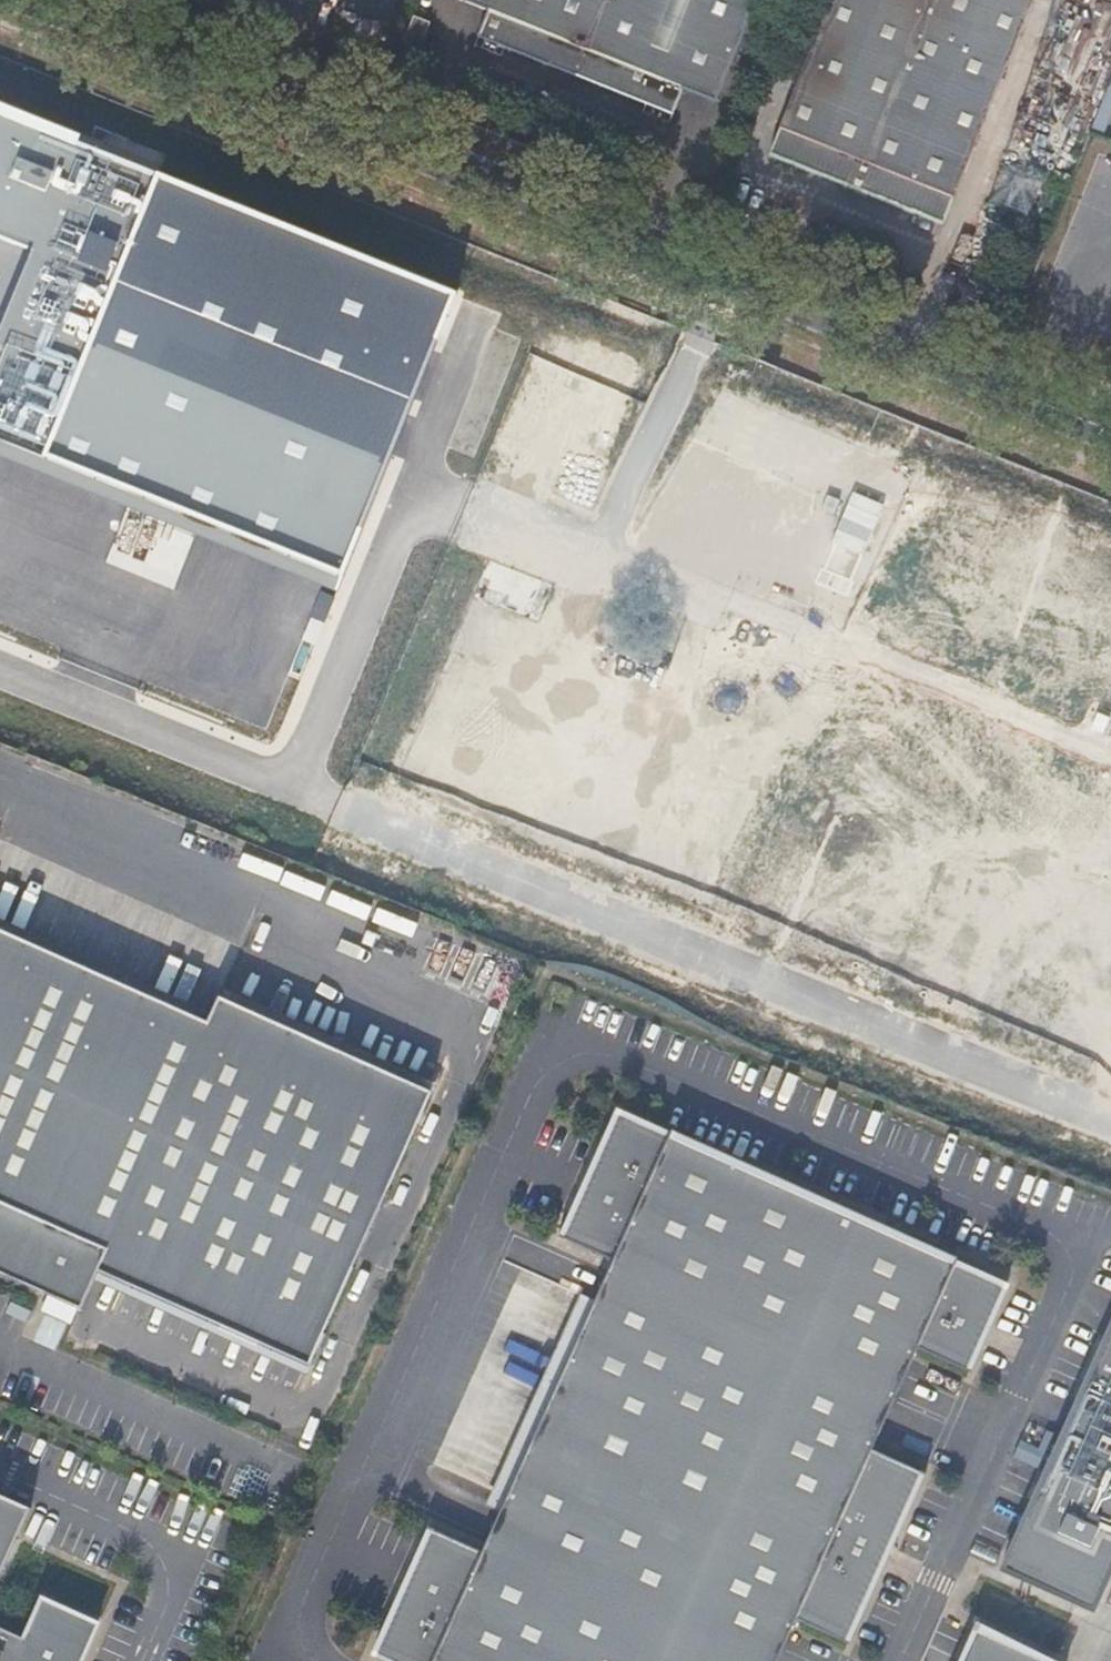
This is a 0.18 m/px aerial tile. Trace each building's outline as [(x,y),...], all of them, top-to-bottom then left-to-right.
[(757,0),(462,0),(491,11),(480,37),(673,115),(685,89),(716,101),(757,0)] [(946,224),(1036,0),(835,0),(773,155),(946,224)] [(408,37),(423,42),(431,21),(416,15),(408,37)] [(0,113),(0,458),(337,593),(456,296),(0,113)] [(730,213),(726,225),(741,230),(745,219),(730,213)] [(1110,1065),(1110,549),(1015,514),(979,613),(975,615),(970,629),(990,669),(925,701),(915,682),(894,739),(900,750),(892,754),(885,773),(920,786),(948,842),(930,851),(951,859),(957,870),(936,881),(934,886),(956,894),(969,920),(954,928),(967,952),(927,972),(932,982),(935,976),(965,987),(937,1002),(1110,1065)] [(77,1308),(94,1270),(306,1365),(429,1091),(216,996),(197,1039),(0,952),(0,1274),(77,1308)] [(616,1110),(560,1234),(557,1233),(556,1236),(563,1239),(563,1238),(611,1260),(479,1552),(431,1530),(432,1530),(425,1527),(424,1529),(426,1530),(370,1655),(383,1660),(776,1660),(794,1621),(842,1642),(841,1643),(848,1646),(849,1643),(847,1642),(922,1476),(924,1476),(925,1474),(919,1471),(918,1471),(871,1450),(917,1349),(964,1370),(964,1371),(970,1373),(971,1371),(969,1370),(1007,1285),(616,1110)] [(1092,1611),(1110,1569),(1110,1325),(1001,1570),(1092,1611)] [(28,1508),(0,1495),(0,1571),(28,1508)] [(98,1622),(39,1596),(21,1637),(0,1628),(0,1660),(81,1660),(98,1622)] [(961,1660),(1045,1660),(975,1629),(961,1660)]
